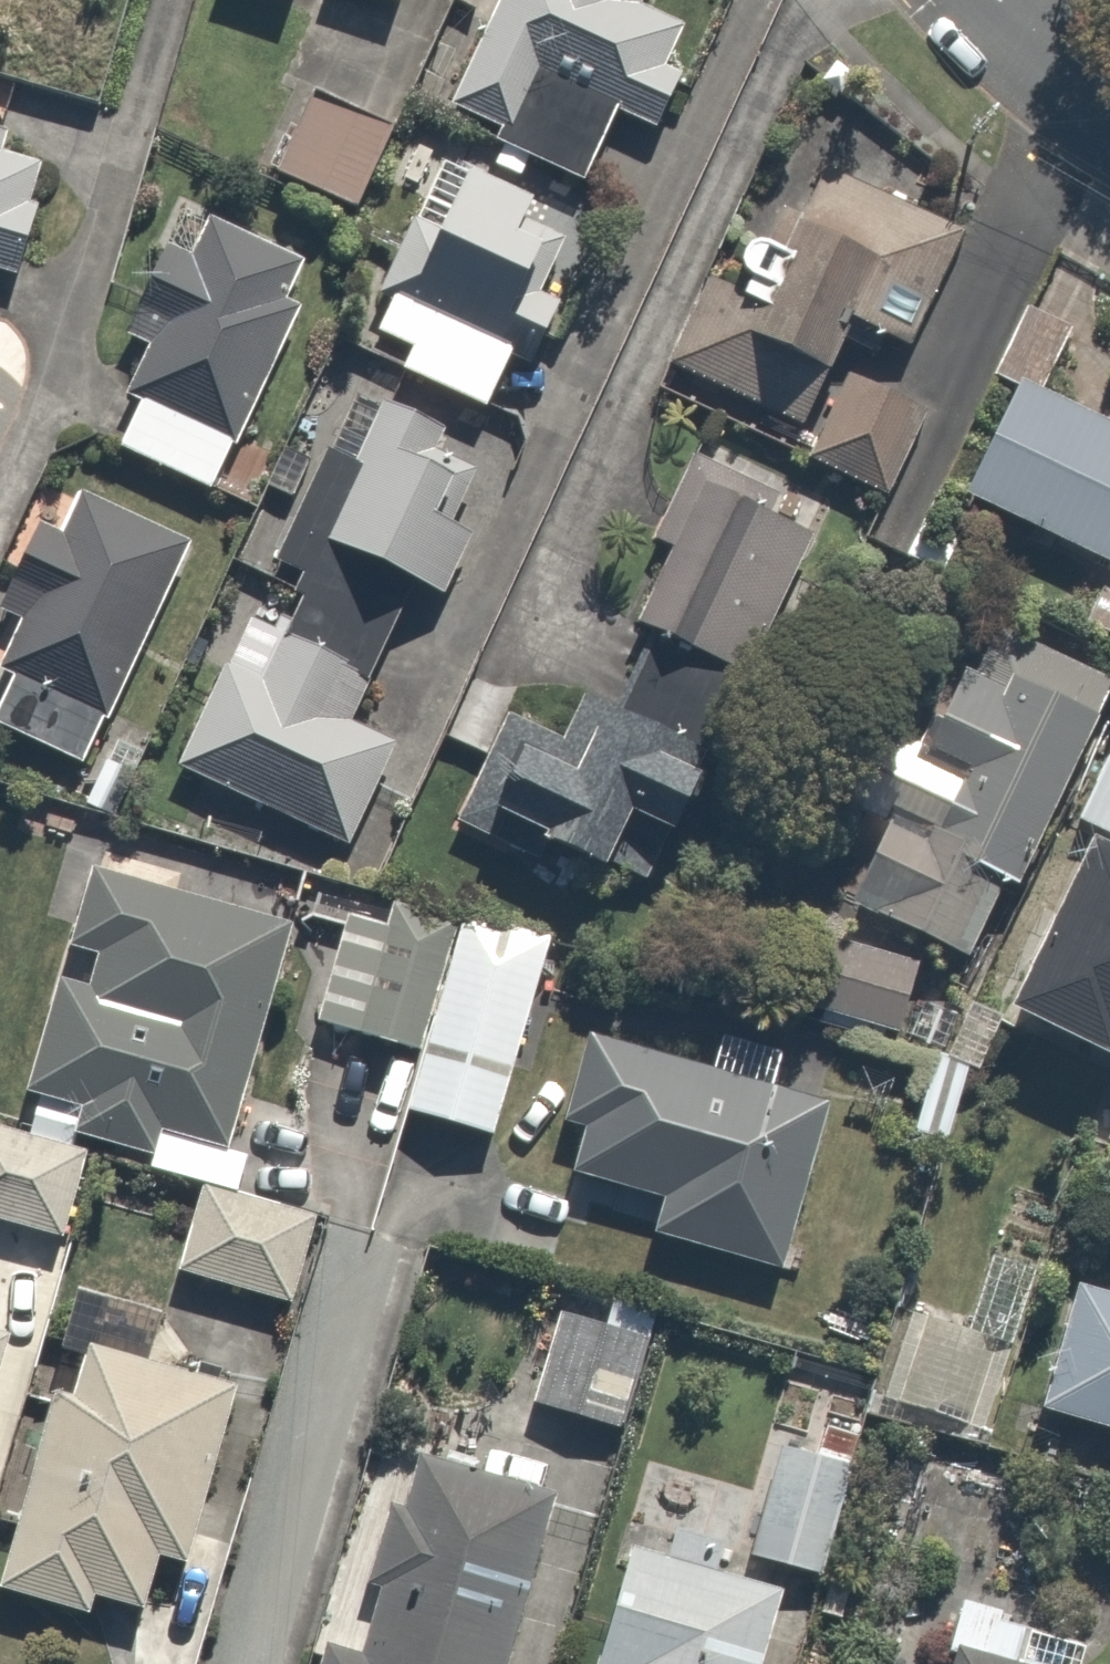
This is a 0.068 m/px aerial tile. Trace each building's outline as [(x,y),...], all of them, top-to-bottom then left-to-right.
[(436,90),(498,117),(529,46),(644,96),(682,3),(675,0),(479,0),(436,90)] [(377,130),(298,92),(261,168),(339,206),(377,130)] [(38,152),(0,142),(0,264),(10,266),(38,152)] [(444,165),(382,289),(474,335),(524,360),(556,296),(540,288),(570,227),(444,165)] [(879,199),(808,170),(785,228),(798,233),(762,323),(679,289),(648,367),(790,424),(782,445),(882,485),(913,408),(895,401),(966,228),(926,212),(932,199),(886,180),(879,199)] [(202,474),(290,255),(192,215),(186,231),(149,216),(101,335),(128,346),(110,389),(130,397),(114,439),(202,474)] [(15,408),(28,357),(0,350),(0,404),(15,408)] [(1002,375),(944,489),(1109,572),(1109,430),(1002,375)] [(311,538),(265,635),(229,618),(165,761),(336,844),(383,739),(344,721),(353,675),(348,672),(395,573),(432,589),(491,451),(367,398),(309,537),(311,538)] [(785,516),(794,496),(766,484),(763,492),(677,454),(640,539),(654,545),(619,625),(733,675),(800,523),(785,516)] [(10,523),(0,549),(0,615),(13,621),(0,654),(0,736),(77,766),(168,535),(72,497),(55,540),(10,523)] [(902,737),(865,718),(828,787),(870,809),(830,885),(953,950),(1099,673),(972,606),(902,737)] [(510,682),(508,687),(474,671),(441,737),(475,754),(452,800),(576,862),(566,882),(633,883),(668,810),(657,728),(565,683),(510,682)] [(1067,816),(1109,835),(1109,720),(1067,816)] [(983,1005),(1109,1057),(1109,860),(1062,840),(1041,891),(1031,887),(983,1005)] [(26,1095),(19,1121),(0,1115),(0,1219),(52,1234),(79,1137),(148,1157),(154,1136),(203,1150),(269,919),(70,863),(47,943),(71,950),(63,978),(39,972),(6,1090),(26,1095)] [(491,1137),(546,925),(452,900),(444,932),(323,901),(290,1026),(402,1055),(388,1110),(491,1137)] [(796,929),(776,1003),(887,1034),(908,960),(796,929)] [(581,1028),(542,1180),(638,1204),(632,1228),(771,1263),(818,1076),(777,1066),(782,1046),(703,1027),(696,1056),(581,1028)] [(306,1204),(190,1177),(168,1274),(284,1301),(306,1204)] [(1020,1402),(1106,1427),(1098,1453),(1109,1457),(1109,1293),(1057,1277),(1020,1402)] [(972,1429),(998,1333),(890,1303),(863,1399),(972,1429)] [(644,1331),(544,1309),(521,1413),(621,1435),(644,1331)] [(144,1557),(170,1564),(226,1372),(71,1326),(51,1394),(29,1387),(0,1487),(0,1604),(82,1628),(93,1589),(131,1600),(144,1557)] [(844,1458),(763,1441),(740,1554),(821,1571),(844,1458)] [(531,1487),(383,1443),(372,1479),(401,1488),(392,1518),(363,1510),(343,1579),(362,1584),(340,1659),(334,1656),(329,1654),(323,1653),(316,1653),(310,1654),(305,1656),(299,1659),(294,1663),(293,1663),(479,1663),(531,1487)] [(783,1586),(599,1551),(578,1663),(768,1663),(783,1586)] [(943,1663),(999,1663),(947,1648),(943,1663)]
